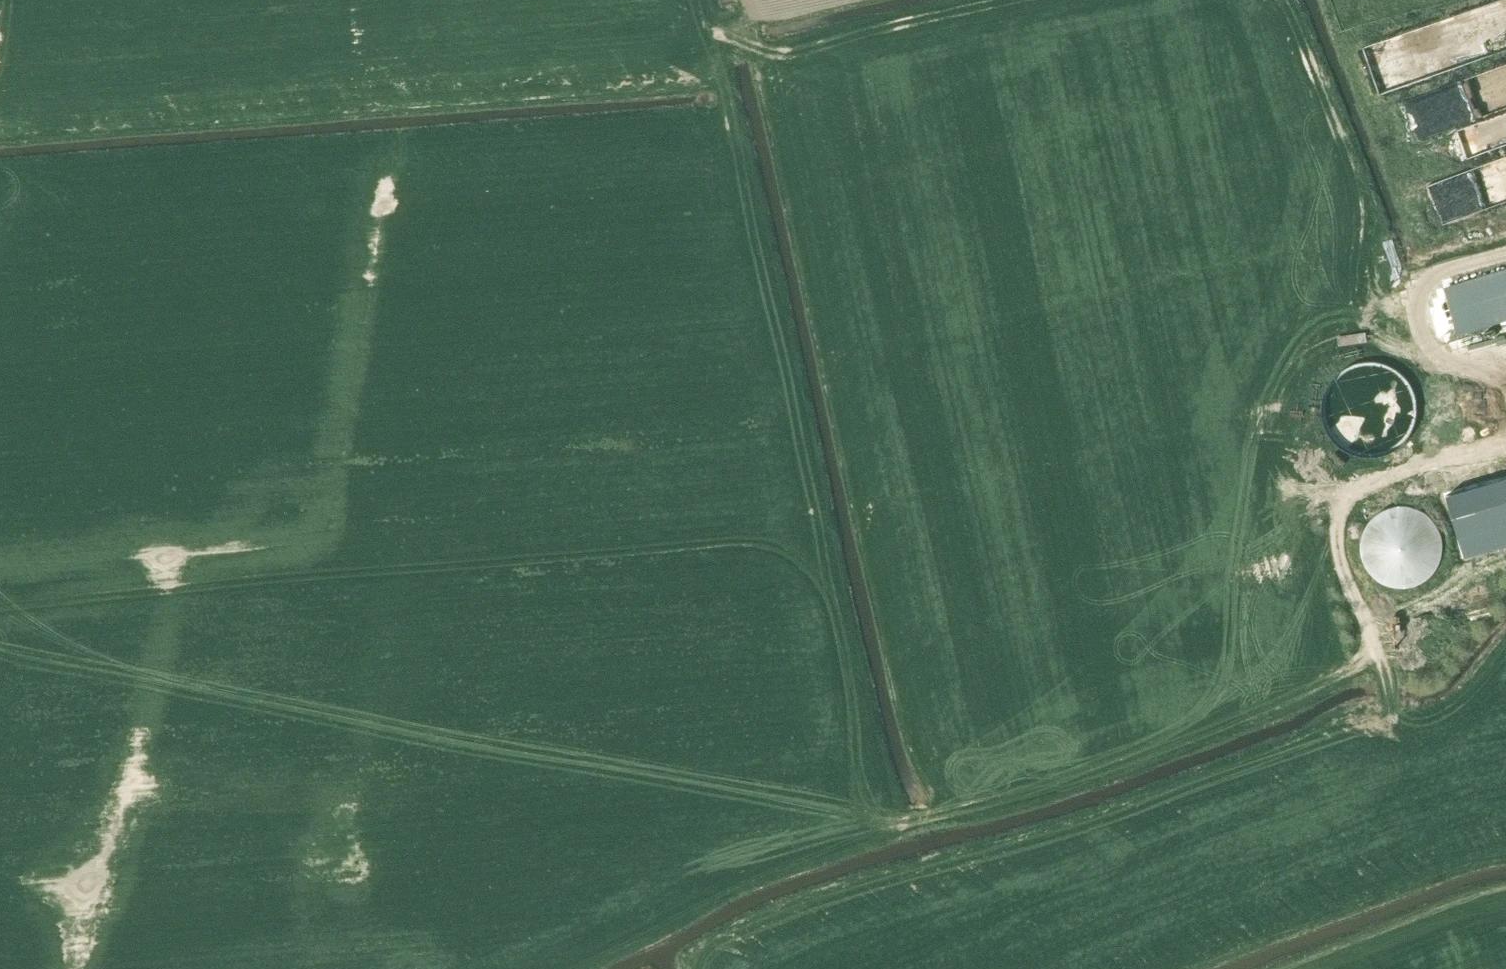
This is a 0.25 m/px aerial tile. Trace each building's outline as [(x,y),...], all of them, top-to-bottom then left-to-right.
[(1501,159),(1428,183),(1441,223),(1505,202),(1505,173),(1501,159)] [(1505,318),(1505,267),(1443,284),(1456,331),(1505,318)] [(1445,496),(1463,558),(1505,545),(1505,478),(1445,496)]
